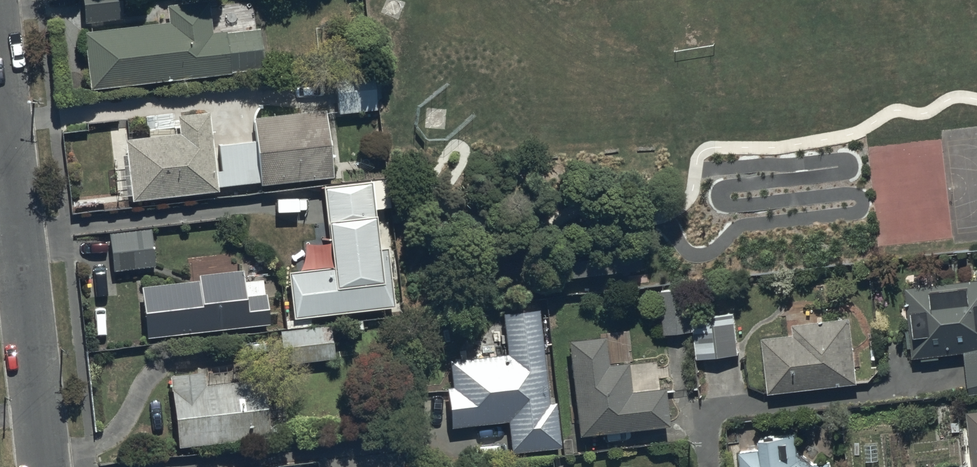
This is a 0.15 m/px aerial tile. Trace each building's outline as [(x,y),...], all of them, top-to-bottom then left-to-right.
[(83,25),(81,26),(87,82),(265,63),(261,23),(209,28),(206,0),(166,0),(167,15),(120,20),(118,0),(80,0),(83,25)] [(331,67),(335,107),(376,103),(372,63),(331,67)] [(330,172),(322,105),(250,110),(253,135),(211,140),(208,108),(173,112),(174,127),(122,133),(123,147),(112,148),(117,190),(128,189),(129,194),(330,172)] [(328,259),(284,263),(289,312),(390,301),(384,241),(376,242),(372,204),(390,202),(387,172),(319,179),(328,259)] [(149,222),(106,226),(111,267),(153,262),(149,222)] [(197,274),(137,281),(143,332),(268,317),(263,275),(241,277),(239,266),(197,271),(197,274)] [(692,326),(690,311),(688,281),(659,284),(663,329),(692,326)] [(903,286),(910,365),(965,360),(968,391),(976,390),(976,286),(945,289),(944,283),(903,286)] [(505,348),(448,354),(450,382),(444,382),(448,420),(508,414),(511,445),(559,441),(554,398),(548,398),(539,304),(501,308),(505,348)] [(690,311),(692,326),(693,326),(696,353),(737,349),(733,307),(690,311)] [(792,328),(760,331),(766,387),(856,377),(848,309),(791,315),(792,328)] [(310,313),(286,316),(287,326),(278,326),(281,360),(334,355),(331,320),(311,322),(310,313)] [(604,330),(567,334),(576,429),(665,420),(660,360),(627,364),(626,357),(607,359),(604,330)] [(200,365),(166,369),(174,439),(268,428),(262,370),(202,377),(200,365)] [(968,406),(974,466),(976,466),(976,406),(968,406)] [(739,445),(741,466),(828,466),(827,457),(811,458),(797,447),(794,422),(757,426),(758,443),(739,445)]
